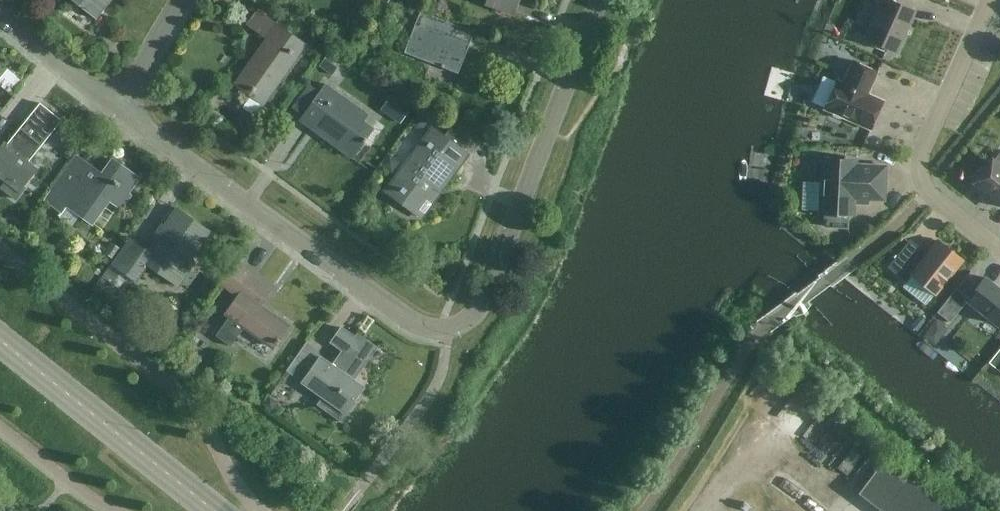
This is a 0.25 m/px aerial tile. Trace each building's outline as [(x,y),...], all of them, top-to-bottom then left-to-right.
[(97,19),(112,0),(73,0),(97,19)] [(485,3),(514,14),(520,0),(486,0),(485,3)] [(883,3),(867,39),(896,52),(915,11),(897,3),(898,0),(875,0),(883,3)] [(264,103),(305,45),(257,11),(248,23),(271,39),(251,67),(250,66),(237,84),(251,93),(244,104),(255,112),(262,101),(264,103)] [(458,72),(470,43),(446,34),(450,22),(421,11),(416,23),(405,52),(458,72)] [(325,47),(313,39),(308,46),(319,54),(325,47)] [(329,52),(320,66),(333,75),(342,61),(329,52)] [(869,94),(879,72),(853,60),(843,82),(838,80),(837,82),(824,76),(812,101),(826,107),(825,109),(832,112),(833,116),(839,119),(843,117),(871,130),(884,100),(869,94)] [(308,83),(291,107),(304,115),(321,91),(308,83)] [(364,142),(365,142),(375,128),(358,116),(363,110),(326,84),(321,91),(304,115),(301,120),(354,157),(364,142)] [(391,96),(382,110),(401,123),(410,109),(391,96)] [(15,199),(38,171),(28,163),(61,121),(40,103),(3,149),(0,147),(0,178),(5,182),(1,188),(15,199)] [(430,120),(420,113),(410,125),(416,129),(424,128),(430,120)] [(433,127),(386,190),(417,213),(430,194),(426,191),(434,181),(439,185),(457,162),(454,159),(462,148),(464,150),(471,141),(451,126),(445,135),(433,127)] [(71,157),(79,147),(69,139),(64,145),(65,152),(71,157)] [(986,170),(982,167),(974,177),(977,180),(975,182),(999,202),(999,151),(986,170)] [(102,174),(76,155),(44,200),(61,212),(66,205),(93,224),(110,201),(122,210),(131,197),(128,194),(140,178),(113,160),(102,174)] [(856,162),(823,160),(823,163),(818,162),(817,181),(822,181),(821,212),(826,212),(825,226),(848,227),(849,213),(854,213),(854,203),(869,204),(869,199),(885,199),(886,166),(856,164),(856,162)] [(112,264),(102,277),(119,288),(128,275),(137,281),(149,265),(176,283),(180,285),(196,262),(192,260),(211,232),(179,209),(149,251),(131,238),(112,264)] [(928,255),(910,241),(888,267),(907,282),(912,275),(935,294),(963,259),(939,241),(928,255)] [(104,253),(113,259),(120,249),(111,242),(104,253)] [(842,250),(832,242),(824,252),(834,260),(842,250)] [(271,290),(237,265),(223,284),(239,296),(227,313),(231,316),(216,336),(231,346),(245,327),(274,347),(277,342),(279,344),(281,340),(280,339),(289,326),(260,306),(271,290)] [(999,325),(999,323),(999,289),(985,277),(967,300),(999,325)] [(923,336),(931,342),(938,341),(948,328),(936,318),(923,336)] [(304,382),(324,396),(318,404),(343,422),(358,402),(355,400),(364,386),(354,379),(377,347),(359,334),(357,337),(342,327),(332,341),(346,351),(336,366),(322,356),(304,382)] [(989,362),(999,371),(999,349),(989,362)] [(264,405),(272,411),(278,402),(270,396),(264,405)] [(863,455),(853,448),(838,468),(848,475),(863,455)] [(882,463),(871,454),(848,484),(859,492),(882,463)] [(884,510),(908,479),(884,461),(860,493),(884,510)]
